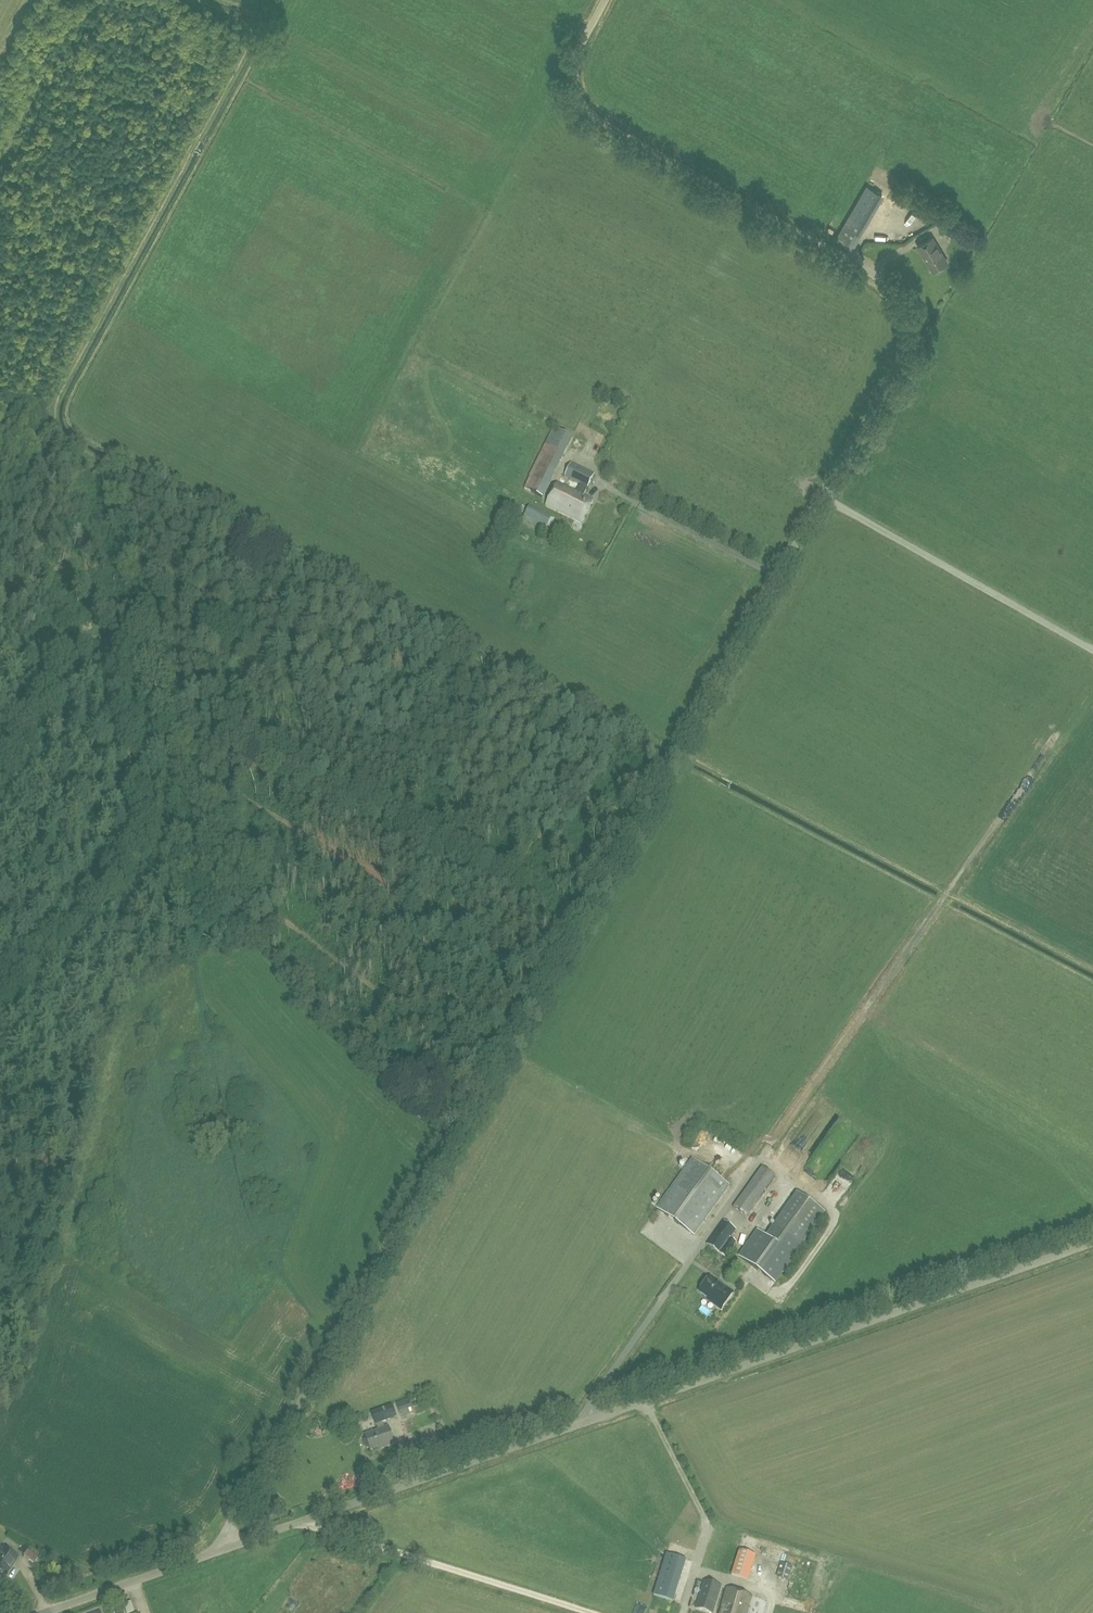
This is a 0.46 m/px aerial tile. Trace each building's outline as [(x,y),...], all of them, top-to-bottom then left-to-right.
[(878,191),(877,191),(868,186),(836,240),(852,249),(865,226),(880,201),(874,198),(878,191)] [(933,238),(919,246),(934,271),(948,263),(933,238)] [(555,425),(530,488),(548,495),(573,433),(555,425)] [(581,522),(592,499),(584,496),(594,474),(571,463),(565,477),(581,484),(577,492),(557,483),(547,505),(581,522)] [(527,520),(550,530),(555,519),(532,509),(527,520)] [(812,1122),(818,1128),(827,1119),(821,1113),(812,1122)] [(697,1135),(694,1149),(704,1151),(707,1138),(697,1135)] [(817,1162),(825,1168),(839,1150),(830,1144),(817,1162)] [(844,1204),(869,1164),(854,1154),(829,1195),(844,1204)] [(684,1155),(678,1158),(682,1165),(687,1163),(684,1155)] [(730,1186),(692,1158),(657,1208),(694,1235),(730,1186)] [(775,1176),(762,1167),(733,1207),(746,1216),(775,1176)] [(798,1194),(772,1229),(766,1237),(757,1230),(738,1256),(774,1282),(825,1213),(798,1194)] [(736,1230),(723,1221),(707,1244),(725,1256),(736,1242),(730,1238),(736,1230)] [(699,1291),(709,1298),(710,1297),(715,1301),(713,1304),(721,1309),(733,1293),(710,1276),(699,1291)] [(400,1416),(413,1412),(407,1398),(395,1403),(400,1416)] [(380,1450),(395,1445),(389,1427),(384,1429),(382,1423),(397,1418),(392,1405),(372,1413),(376,1425),(377,1425),(379,1431),(366,1436),(371,1451),(379,1448),(380,1450)] [(674,1491),(665,1495),(672,1508),(681,1503),(674,1491)] [(709,1567),(768,1582),(776,1547),(771,1546),(769,1553),(763,1552),(765,1544),(750,1541),(748,1551),(715,1543),(709,1567)] [(24,1556),(33,1563),(39,1554),(30,1547),(24,1556)] [(5,1575),(18,1557),(4,1548),(3,1550),(0,1548),(0,1572),(5,1575)] [(657,1591),(677,1596),(687,1554),(667,1550),(657,1591)] [(34,1576),(29,1579),(34,1587),(39,1584),(34,1576)] [(716,1605),(721,1587),(704,1581),(696,1608),(711,1612),(713,1612),(714,1612),(716,1605)] [(752,1596),(727,1588),(722,1607),(720,1612),(747,1612),(752,1596)] [(764,1612),(783,1612),(786,1600),(768,1597),(764,1612)] [(134,1611),(131,1602),(125,1604),(127,1612),(134,1611)]
